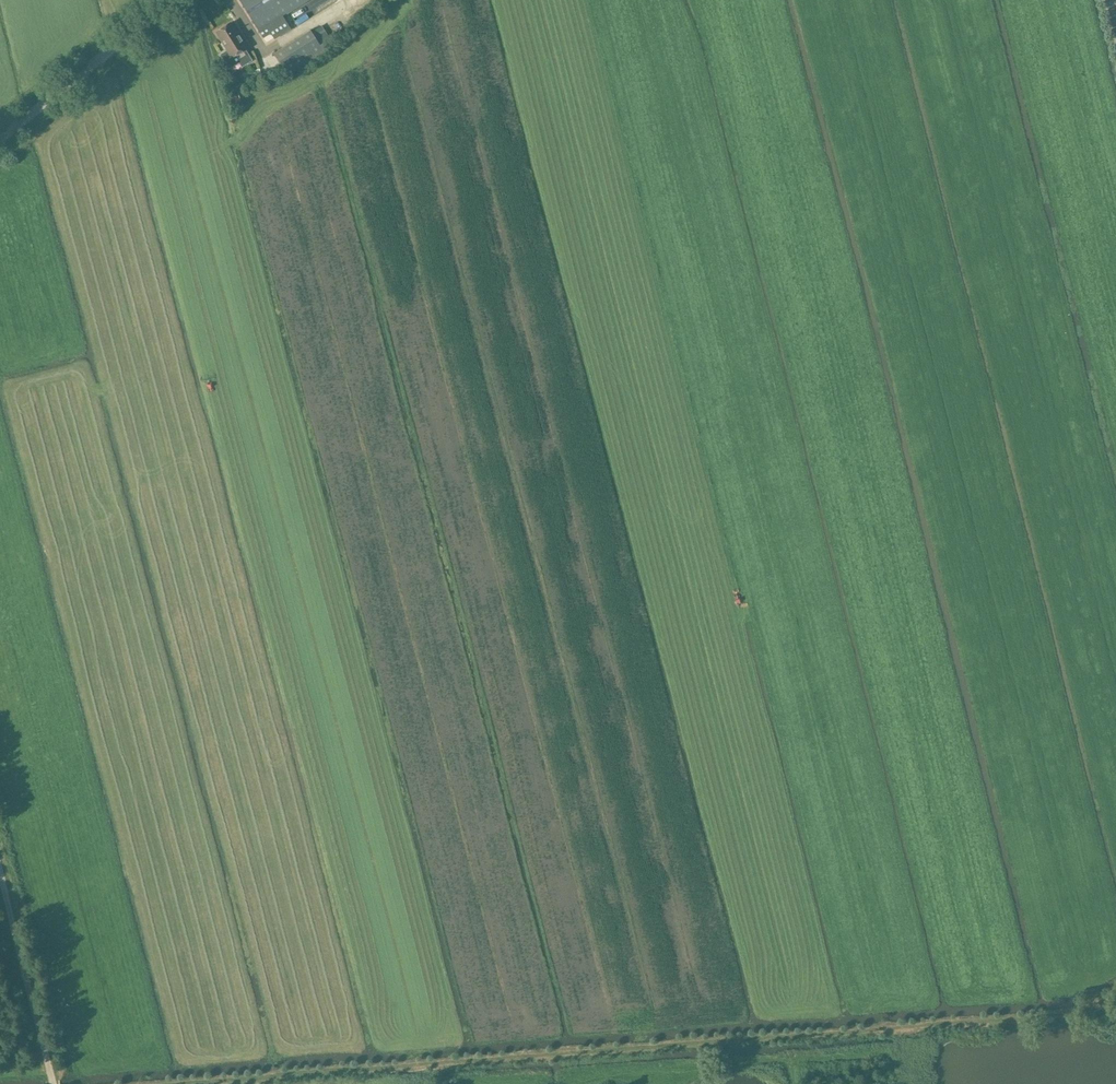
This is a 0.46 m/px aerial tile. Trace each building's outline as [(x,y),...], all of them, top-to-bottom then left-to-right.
[(308,0),(240,0),(259,31),(308,0)] [(231,57),(249,46),(241,34),(239,35),(231,23),(216,32),(231,57)] [(310,30),(273,53),(287,76),(324,52),(310,30)]
